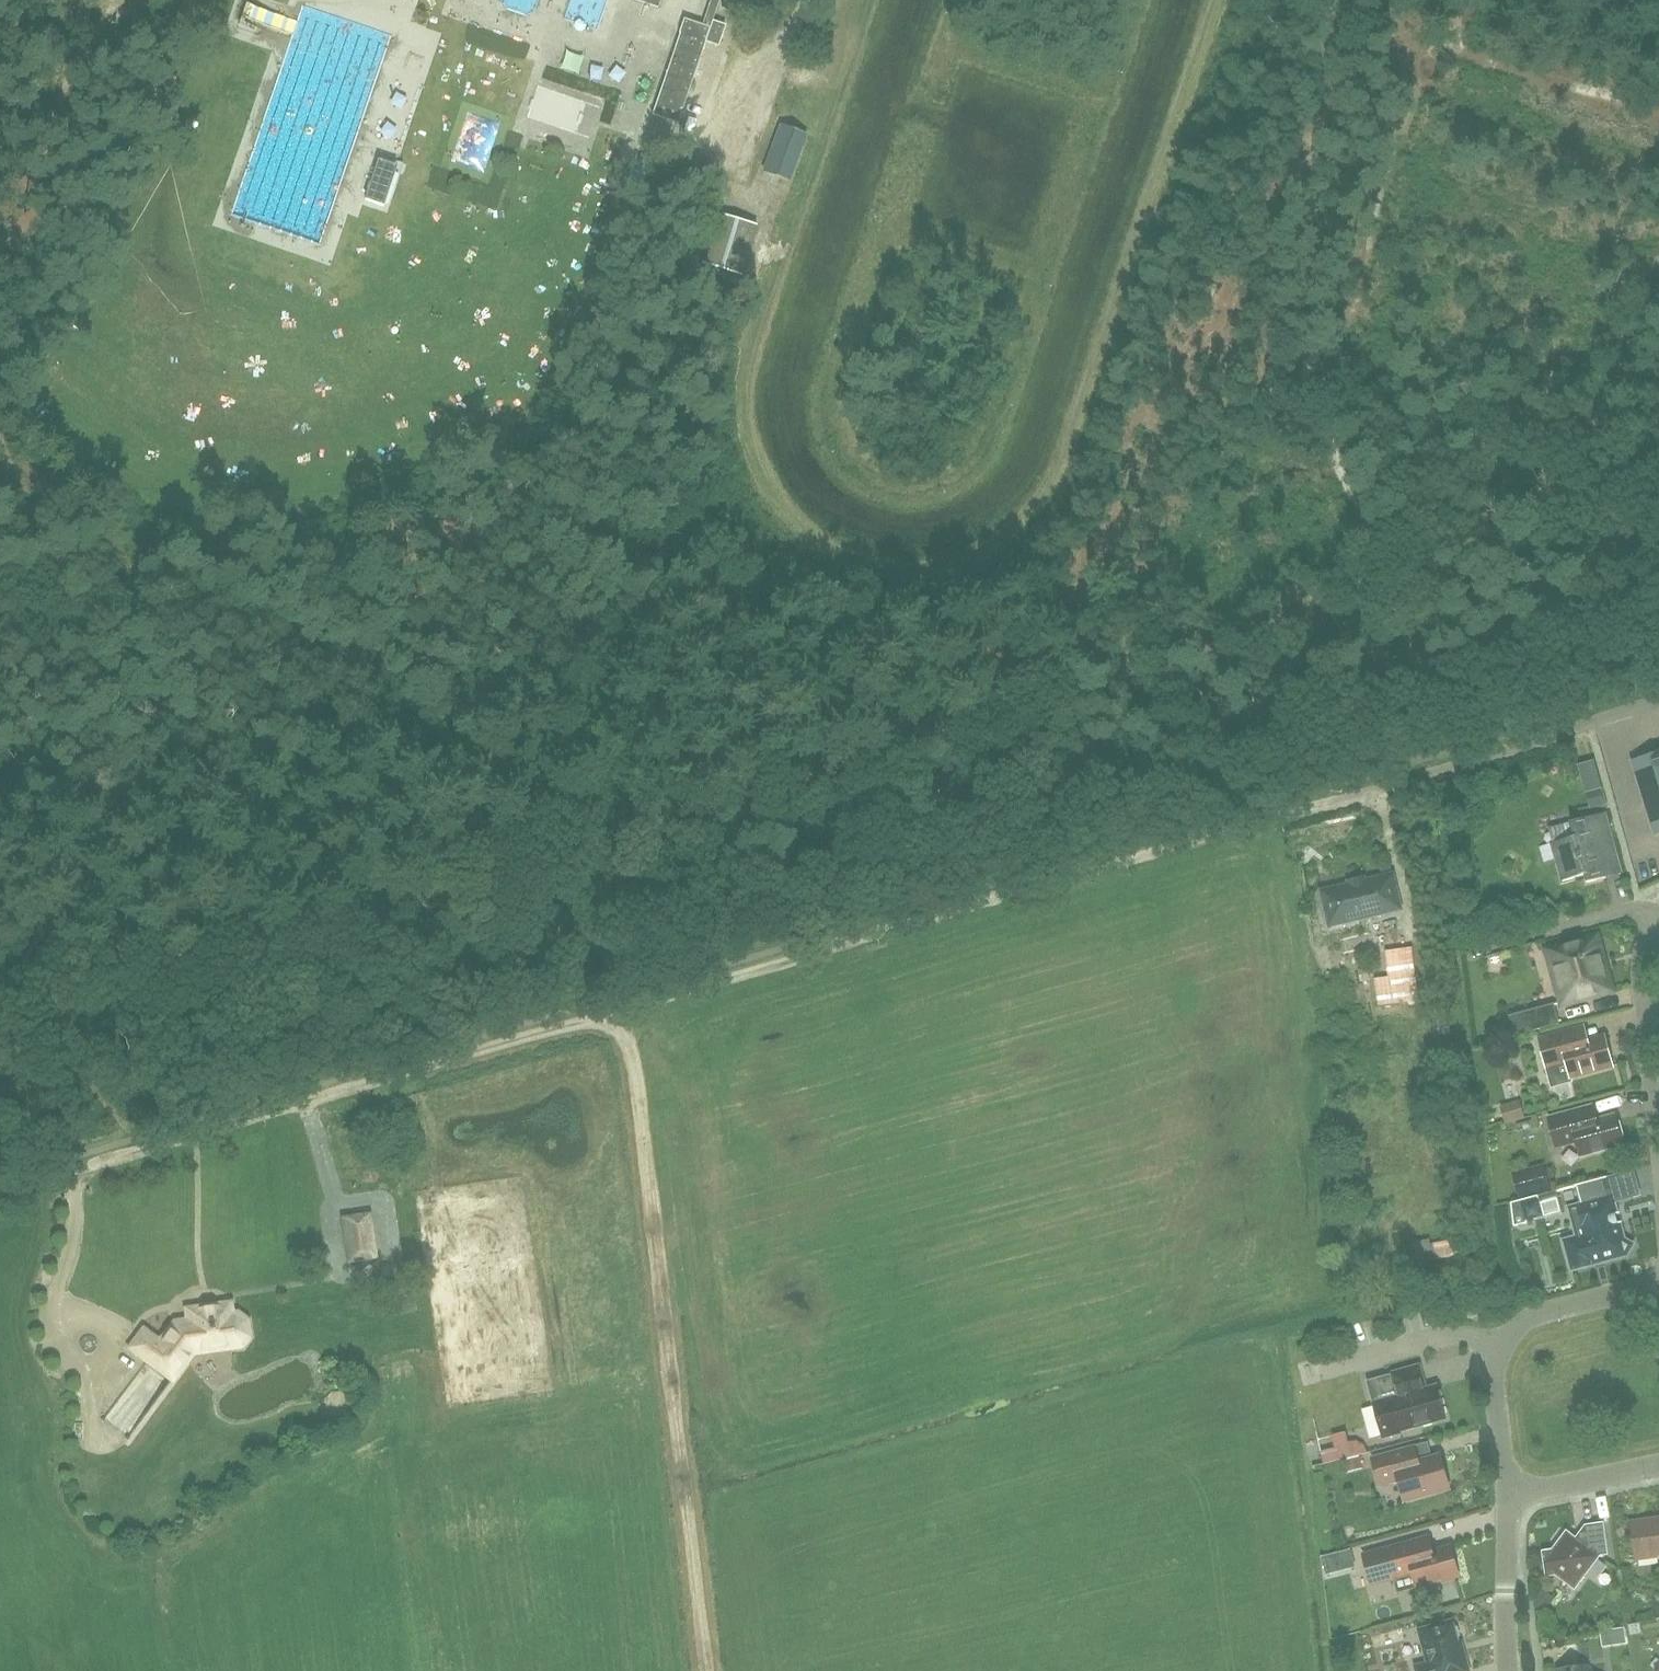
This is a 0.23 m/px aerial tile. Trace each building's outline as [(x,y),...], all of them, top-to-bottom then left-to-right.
[(723,9),(733,12),(737,0),(726,0),(723,9)] [(685,103),(703,51),(706,42),(719,46),(726,26),(713,21),(711,28),(684,19),(679,34),(680,35),(662,89),(677,94),(668,121),(678,124),(685,103)] [(779,125),(762,173),(790,183),(807,135),(779,125)] [(379,161),(372,181),(365,200),(384,207),(398,167),(379,161)] [(724,221),(718,246),(758,256),(764,230),(724,221)] [(1633,761),(1656,835),(1658,834),(1658,753),(1633,761)] [(1575,837),(1553,843),(1540,847),(1544,862),(1557,859),(1563,881),(1585,875),(1587,883),(1622,873),(1605,812),(1571,822),(1575,837)] [(1331,911),(1401,890),(1392,860),(1369,867),(1367,863),(1321,877),(1331,911)] [(1597,938),(1548,951),(1562,1003),(1611,990),(1597,938)] [(1380,1006),(1420,1000),(1413,947),(1386,951),(1390,977),(1376,979),(1380,1006)] [(1560,1023),(1554,1004),(1509,1016),(1515,1036),(1560,1023)] [(1588,1041),(1584,1026),(1539,1039),(1547,1068),(1567,1063),(1571,1077),(1613,1066),(1605,1036),(1588,1041)] [(1558,1087),(1561,1097),(1578,1092),(1575,1081),(1558,1087)] [(1525,1116),(1520,1100),(1502,1106),(1507,1122),(1525,1116)] [(1549,1118),(1558,1147),(1577,1142),(1581,1156),(1623,1145),(1615,1115),(1597,1120),(1593,1106),(1549,1118)] [(1552,1191),(1544,1164),(1512,1173),(1519,1200),(1552,1191)] [(1576,1185),(1581,1205),(1568,1209),(1575,1236),(1565,1239),(1573,1269),(1627,1255),(1633,1245),(1625,1240),(1607,1177),(1576,1185)] [(1511,1203),(1514,1226),(1528,1222),(1527,1220),(1544,1216),(1540,1204),(1538,1195),(1511,1203)] [(343,1218),(349,1262),(376,1258),(369,1215),(343,1218)] [(1441,1256),(1459,1252),(1455,1238),(1437,1242),(1441,1256)] [(242,1346),(249,1337),(247,1321),(237,1314),(231,1315),(230,1304),(202,1308),(203,1310),(195,1312),(185,1325),(179,1326),(175,1323),(160,1343),(143,1330),(130,1348),(172,1380),(194,1351),(242,1346)] [(1476,1304),(1465,1307),(1468,1318),(1479,1315),(1476,1304)] [(1399,1397),(1391,1399),(1374,1404),(1383,1437),(1401,1432),(1401,1430),(1446,1417),(1438,1387),(1426,1390),(1419,1367),(1392,1374),(1399,1397)] [(1331,1429),(1334,1442),(1324,1444),(1328,1462),(1359,1454),(1352,1424),(1331,1429)] [(1405,1500),(1449,1488),(1441,1456),(1409,1465),(1405,1449),(1373,1458),(1380,1485),(1399,1480),(1405,1500)] [(1637,1558),(1658,1555),(1658,1557),(1658,1519),(1632,1523),(1637,1558)] [(1552,1549),(1542,1551),(1546,1577),(1556,1576),(1575,1590),(1602,1556),(1609,1555),(1605,1522),(1586,1525),(1577,1537),(1567,1530),(1552,1549)] [(1413,1573),(1417,1588),(1418,1587),(1421,1591),(1430,1588),(1431,1584),(1459,1576),(1451,1546),(1420,1555),(1417,1541),(1362,1556),(1370,1585),(1413,1573)] [(1458,1643),(1452,1621),(1420,1630),(1429,1663),(1417,1667),(1418,1670),(1469,1670),(1461,1642),(1458,1643)]
